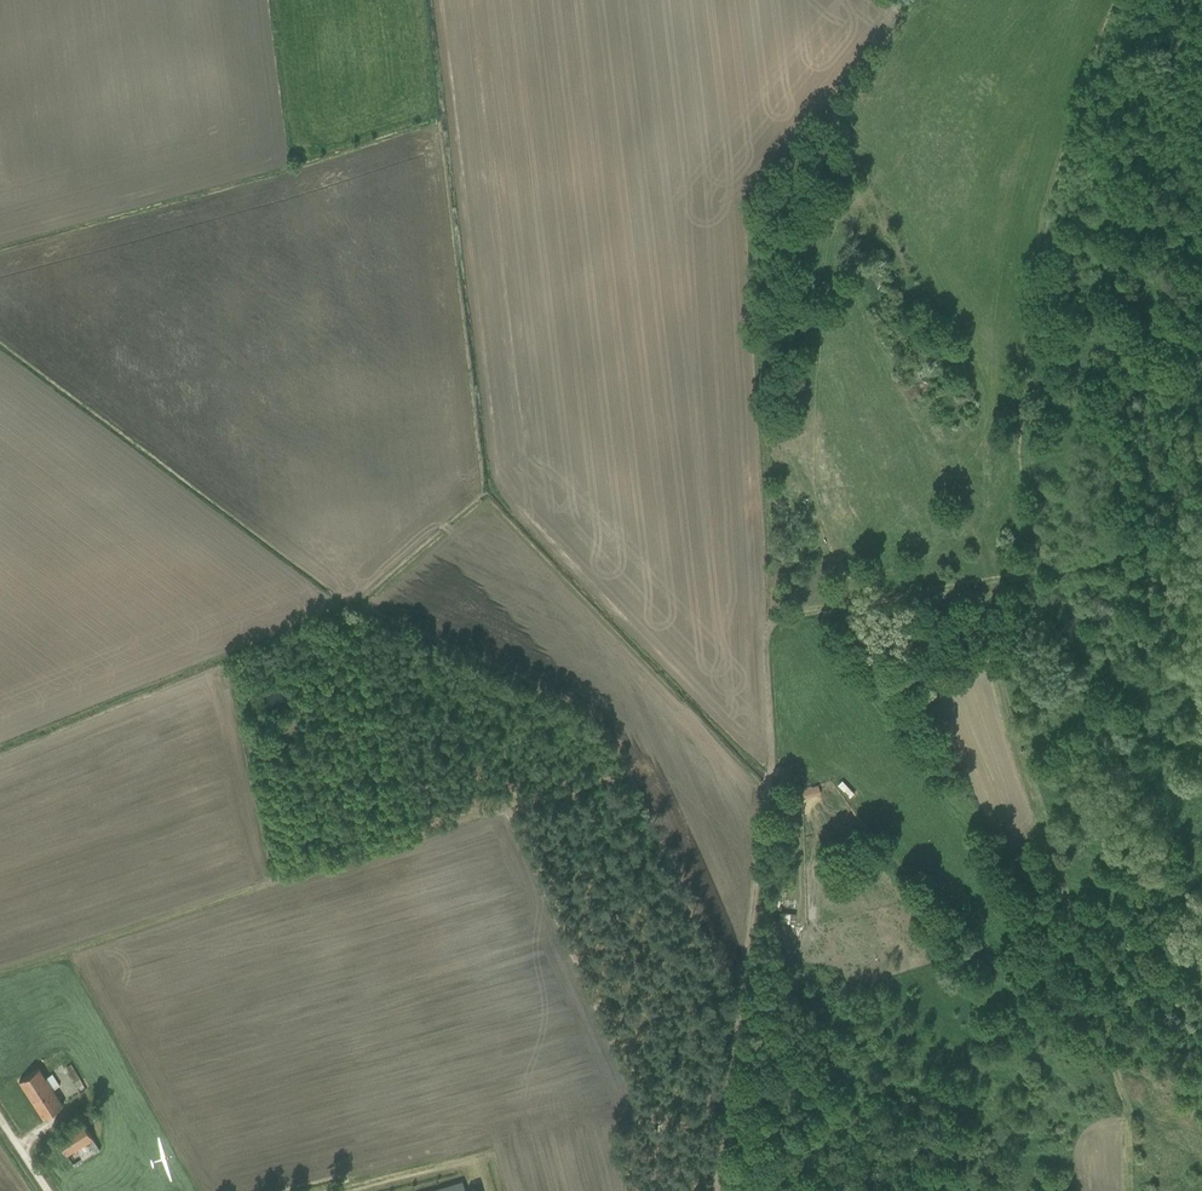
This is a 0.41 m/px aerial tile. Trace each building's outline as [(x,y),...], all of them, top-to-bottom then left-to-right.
[(817,785),(801,789),(804,798),(820,793),(817,785)] [(795,913),(779,912),(778,922),(794,923),(795,913)] [(259,923),(262,941),(268,940),(266,923),(259,923)] [(826,1022),(829,1009),(806,1004),(803,1017),(826,1022)] [(71,1063),(66,1067),(74,1080),(72,1081),(75,1086),(77,1085),(78,1087),(83,1083),(71,1063)] [(39,1066),(19,1080),(43,1117),(63,1104),(53,1089),(59,1084),(52,1073),(46,1077),(39,1066)] [(100,1149),(82,1119),(56,1136),(74,1166),(100,1149)] [(475,1188),(465,1190),(461,1178),(417,1190),(476,1190),(475,1188)]
